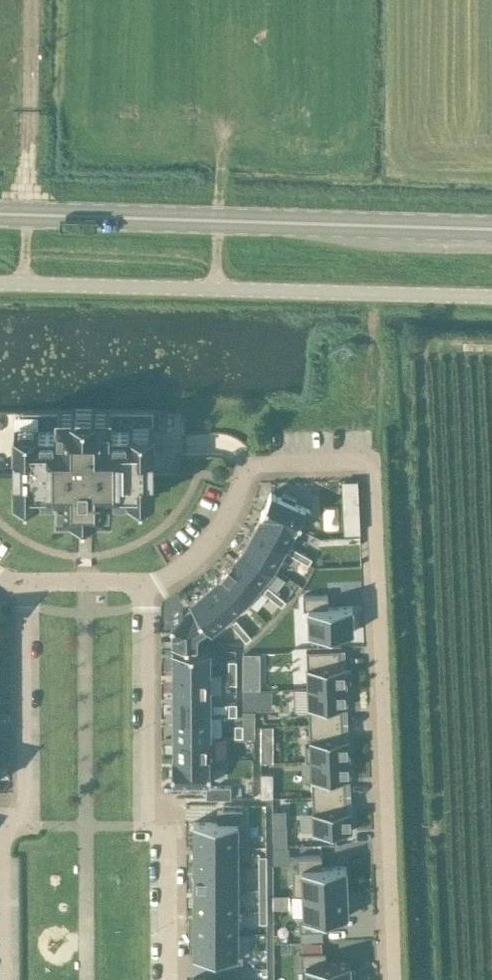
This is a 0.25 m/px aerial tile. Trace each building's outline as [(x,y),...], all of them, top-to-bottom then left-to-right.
[(98,500),(111,500),(111,493),(130,493),(130,496),(135,496),(135,495),(133,495),(133,489),(154,489),(154,424),(130,424),(130,427),(111,427),(111,409),(58,409),(58,427),(39,427),(39,424),(15,424),(15,489),(36,489),(36,494),(34,494),(34,496),(39,496),(39,493),(58,493),(58,500),(71,500),(71,506),(98,506),(98,500)] [(358,480),(345,480),(345,497),(359,497),(358,480)] [(271,491),(262,511),(264,512),(297,527),(301,529),(310,509),(296,502),(297,498),(284,492),(282,496),(271,491)] [(264,512),(254,529),(286,546),(297,527),(264,512)] [(360,517),(346,517),(347,532),(360,532),(360,517)] [(254,529),(245,545),(275,566),(286,546),(254,529)] [(245,545),(233,560),(265,586),(279,569),(275,566),(245,545)] [(292,546),(289,552),(299,557),(302,552),(292,546)] [(302,552),(299,557),(309,563),(312,557),(302,552)] [(232,559),(220,574),(220,575),(247,600),(250,604),(265,586),(233,560),(232,559)] [(220,575),(206,587),(230,615),(247,600),(220,575)] [(269,585),(264,590),(273,597),(277,592),(269,585)] [(205,588),(191,600),(194,603),(207,622),(213,630),(223,642),(237,629),(232,623),(234,621),(230,615),(206,587),(205,588)] [(277,592),(273,597),(282,605),(286,600),(277,592)] [(328,593),(303,595),(304,609),(309,608),(309,612),(310,633),(345,631),(354,631),(353,605),(329,606),(328,593)] [(184,608),(172,617),(172,630),(174,630),(197,630),(197,629),(207,622),(194,603),(184,610),(184,608)] [(234,621),(232,623),(237,629),(239,631),(244,627),(237,618),(234,621)] [(244,627),(239,631),(247,640),(252,636),(244,627)] [(197,630),(174,630),(174,643),(197,643),(197,630)] [(339,648),(307,650),(308,687),(347,685),(346,681),(351,681),(351,669),(346,669),(346,665),(340,665),(339,648)] [(210,649),(174,649),(174,671),(211,671),(210,649)] [(243,652),(244,688),(259,688),(259,652),(243,652)] [(211,671),(174,671),(174,693),(211,693),(211,671)] [(347,685),(308,687),(310,723),(342,721),(342,717),(342,706),(347,706),(347,685)] [(262,690),(243,690),(243,708),(262,708),(262,690)] [(211,693),(174,693),(174,714),(211,714),(211,693)] [(237,702),(229,702),(229,714),(237,714),(237,702)] [(247,710),(247,722),(255,722),(255,710),(247,710)] [(211,714),(174,714),(174,736),(211,736),(211,714)] [(311,743),(306,743),(306,759),(350,757),(349,737),(343,737),(342,721),(310,723),(310,725),(311,743)] [(271,724),(261,725),(261,738),(271,737),(271,724)] [(211,736),(174,736),(174,758),(211,758),(216,757),(216,736),(211,736)] [(350,757),(306,759),(307,760),(311,760),(313,795),(345,793),(344,778),(350,778),(350,757)] [(174,758),(173,758),(173,780),(211,779),(211,758),(174,758)] [(272,772),(261,773),(261,797),(273,796),(272,772)] [(232,785),(206,785),(206,797),(232,797),(232,785)] [(345,793),(313,795),(314,831),(352,830),(352,808),(346,809),(346,798),(345,793)] [(218,821),(194,821),(194,844),(243,844),(243,809),(218,809),(218,821)] [(285,809),(273,809),(273,845),(286,844),(285,809)] [(243,844),(194,844),(194,852),(194,860),(194,866),(248,866),(248,865),(238,865),(238,860),(239,846),(243,846),(243,844)] [(267,854),(259,854),(259,860),(259,866),(267,866),(267,854)] [(297,867),(292,867),(294,893),(348,890),(347,865),(322,866),(322,860),(322,854),(297,855),(297,860),(297,867)] [(248,866),(194,866),(194,888),(248,888),(248,878),(248,866)] [(267,866),(259,866),(259,888),(267,888),(267,866)] [(248,888),(194,888),(194,905),(194,910),(238,910),(238,889),(248,889),(248,888)] [(267,888),(259,888),(259,909),(267,909),(267,888)] [(348,890),(294,893),(303,893),(304,903),(304,916),(299,915),(300,929),(325,928),(324,916),(349,915),(348,890)] [(267,909),(259,909),(260,921),(268,921),(267,909)] [(194,920),(189,920),(189,931),(238,931),(238,921),(238,910),(194,910),(194,920)] [(238,931),(189,931),(189,943),(194,943),(194,955),(218,955),(218,966),(243,966),(243,953),(238,953),(238,931)] [(301,951),(301,965),(306,964),(307,979),(356,979),(355,969),(351,970),(350,961),(326,962),(326,950),(301,951)] [(194,976),(194,979),(238,979),(238,978),(243,978),(243,966),(218,966),(218,976),(194,976)]
